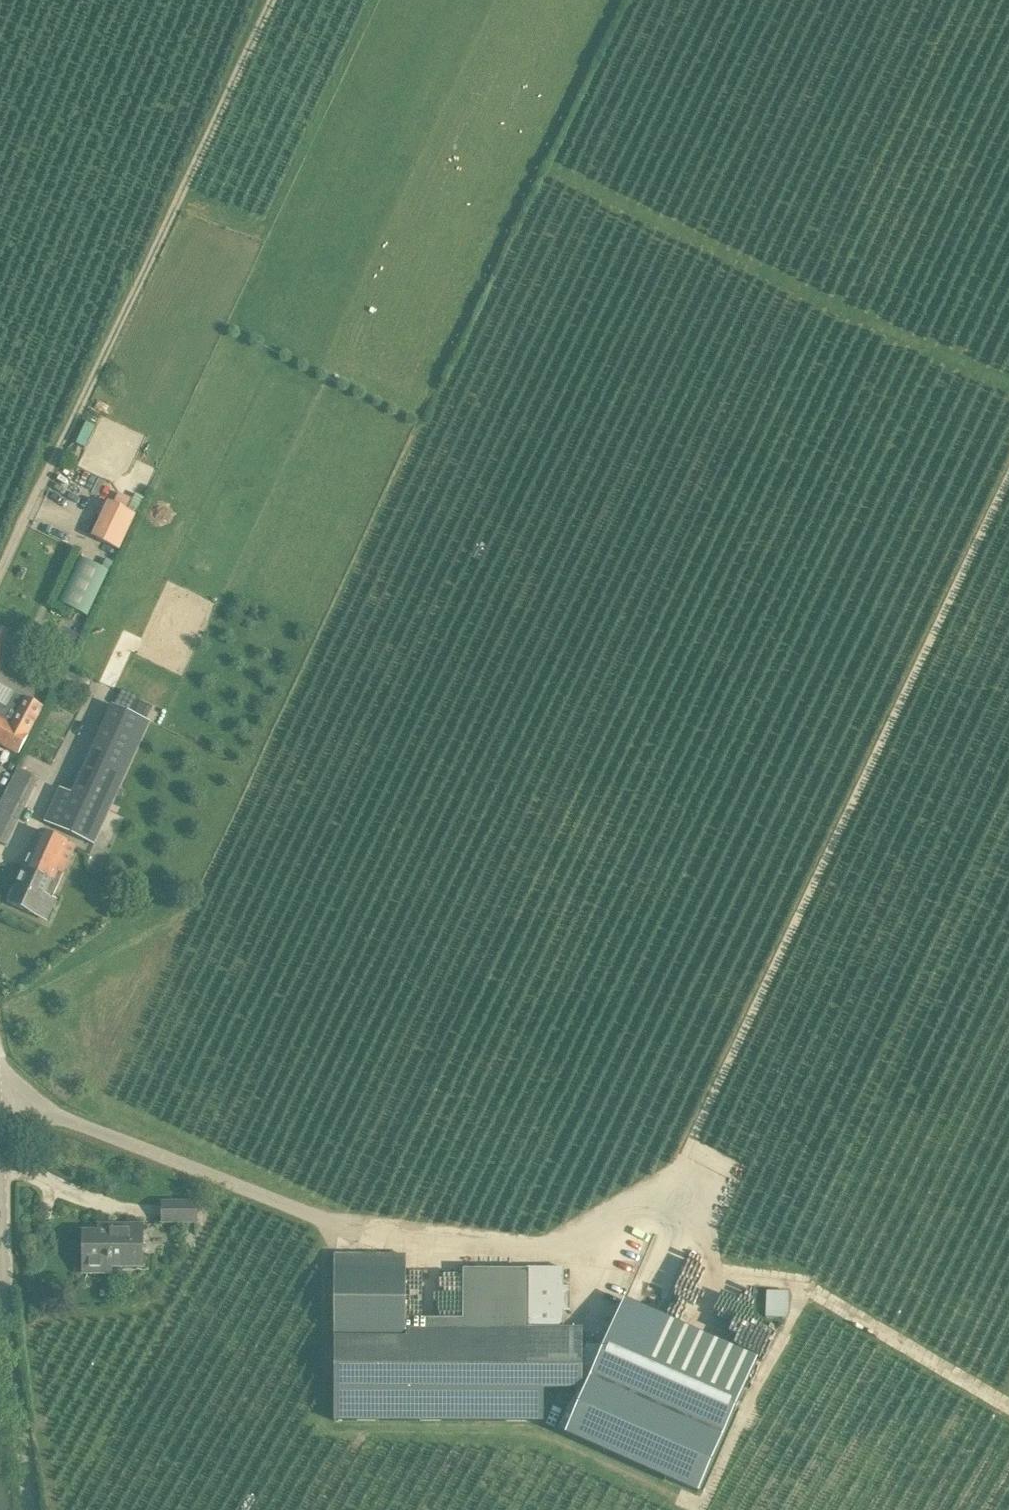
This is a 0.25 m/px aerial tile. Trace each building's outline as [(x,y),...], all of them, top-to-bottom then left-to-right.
[(107,516),(97,540),(117,549),(128,526),(130,527),(137,514),(125,509),(129,499),(120,494),(118,493),(113,504),(107,516)] [(109,572),(79,558),(58,603),(87,617),(109,572)] [(113,563),(106,559),(102,568),(109,571),(113,563)] [(19,755),(29,737),(44,708),(15,691),(6,707),(0,703),(0,744),(19,755)] [(113,706),(79,780),(72,795),(60,789),(45,823),(94,846),(150,723),(113,706)] [(39,779),(18,770),(0,806),(0,842),(5,844),(39,779)] [(26,867),(9,904),(36,916),(45,894),(52,897),(59,882),(63,873),(64,874),(76,846),(42,831),(26,867)] [(162,1224),(196,1224),(196,1203),(162,1203),(162,1224)] [(83,1232),(83,1274),(111,1275),(111,1269),(138,1269),(142,1269),(142,1226),(110,1226),(96,1226),(96,1232),(83,1232)] [(334,1390),(333,1421),(543,1422),(543,1390),(574,1390),(557,1430),(698,1492),(757,1360),(624,1301),(604,1347),(582,1347),(582,1331),(563,1330),(563,1269),(528,1269),(528,1271),(462,1271),(462,1321),(405,1320),(405,1257),(334,1256),(334,1257),(334,1390)] [(789,1310),(789,1293),(767,1292),(764,1317),(785,1320),(789,1310)] [(726,1309),(713,1338),(763,1359),(776,1330),(726,1309)]
